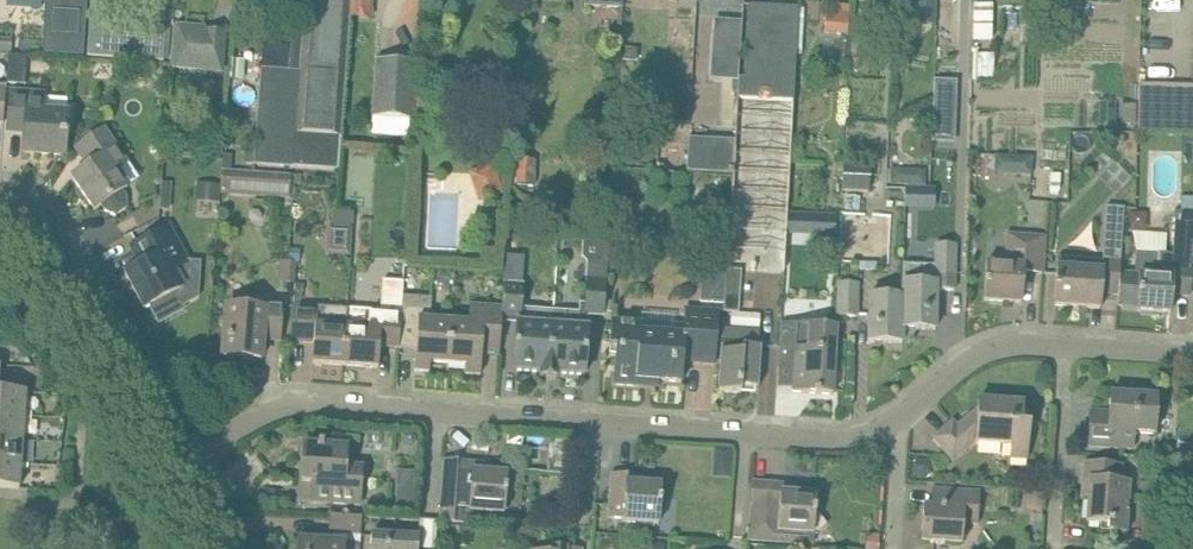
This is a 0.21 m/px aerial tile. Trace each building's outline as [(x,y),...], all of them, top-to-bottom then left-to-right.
[(32,8),(43,8),(43,0),(32,0),(32,8)] [(88,0),(48,0),(45,53),(84,55),(88,0)] [(303,167),(339,170),(350,16),(351,0),(294,0),(289,70),(261,68),(254,164),(303,167)] [(350,16),(371,18),(372,0),(351,0),(350,16)] [(913,24),(935,24),(935,0),(913,0),(913,24)] [(847,34),(850,4),(827,2),(824,32),(847,34)] [(995,40),(997,2),(974,2),(972,39),(995,40)] [(91,4),(88,55),(163,60),(165,26),(124,24),(123,25),(112,24),(113,6),(91,4)] [(739,77),(738,97),(794,100),(798,31),(799,7),(748,5),(745,76),(740,76),(739,77)] [(205,26),(176,24),(173,67),(224,71),(227,31),(205,30),(205,26)] [(865,50),(866,27),(852,27),(851,50),(865,50)] [(724,48),(723,76),(739,77),(740,76),(741,49),(724,48)] [(996,75),(996,50),(976,51),(976,75),(996,75)] [(9,53),(8,68),(7,81),(25,82),(26,54),(9,53)] [(412,136),(414,108),(418,62),(377,59),(372,133),(412,136)] [(936,78),(933,141),(953,142),(956,79),(936,78)] [(1139,83),(1138,130),(1192,132),(1192,84),(1139,83)] [(11,86),(11,97),(8,130),(25,131),(24,151),(64,154),(67,115),(42,113),(43,89),(11,86)] [(729,269),(741,269),(784,272),(786,248),(794,100),(738,97),(736,140),(734,173),(729,269)] [(1138,108),(1121,108),(1121,127),(1138,127),(1138,108)] [(127,195),(123,189),(130,185),(118,167),(126,162),(103,128),(95,133),(75,147),(89,166),(73,177),(94,208),(102,204),(105,209),(115,214),(128,206),(127,195)] [(734,173),(736,140),(688,137),(687,171),(734,173)] [(1029,177),(1030,157),(1012,156),(1011,176),(1029,177)] [(535,185),(537,159),(517,157),(515,184),(535,185)] [(843,191),(869,192),(870,165),(844,164),(843,191)] [(911,175),(911,185),(925,185),(926,169),(917,169),(911,175)] [(260,172),(258,195),(290,198),(291,174),(260,172)] [(161,181),(159,209),(169,209),(171,182),(161,181)] [(197,182),(196,201),(218,202),(219,183),(197,182)] [(1118,304),(1138,305),(1137,310),(1171,312),(1172,296),(1172,284),(1189,285),(1188,294),(1190,294),(1191,271),(1192,254),(1192,196),(1181,196),(1181,210),(1174,210),(1172,253),(1165,252),(1160,252),(1135,250),(1134,271),(1120,270),(1118,294),(1118,304)] [(1056,281),(1054,304),(1079,306),(1079,302),(1088,303),(1087,307),(1101,308),(1102,293),(1118,294),(1120,270),(1124,207),(1106,206),(1103,259),(1057,256),(1057,266),(1056,281)] [(337,210),(337,222),(351,222),(352,210),(337,210)] [(812,212),(810,233),(834,234),(835,213),(812,212)] [(148,260),(125,272),(145,308),(145,309),(148,307),(155,320),(182,306),(198,297),(200,262),(188,261),(169,225),(151,235),(130,246),(131,247),(139,243),(148,260)] [(1005,233),(1002,264),(986,262),(984,300),(1022,302),(1024,272),(1043,273),(1045,236),(1005,233)] [(507,237),(506,253),(516,254),(525,245),(525,238),(507,237)] [(936,243),(935,276),(955,277),(956,244),(936,243)] [(505,265),(504,280),(523,281),(523,276),(525,255),(506,254),(505,265)] [(279,260),(278,282),(295,283),(296,261),(279,260)] [(858,269),(877,270),(877,261),(858,260),(858,269)] [(738,311),(741,269),(729,269),(725,269),(723,310),(738,311)] [(585,375),(588,327),(589,314),(604,315),(606,278),(586,277),(585,302),(579,302),(579,312),(554,310),(549,376),(558,377),(559,373),(585,375)] [(380,347),(399,348),(403,295),(404,281),(383,279),(381,309),(347,307),(343,365),(378,367),(380,347)] [(503,307),(502,316),(521,317),(523,281),(504,280),(503,307)] [(857,316),(858,282),(838,281),(837,315),(857,316)] [(868,341),(901,342),(903,281),(902,296),(870,295),(868,341)] [(937,282),(903,281),(901,342),(902,342),(902,328),(935,329),(937,282)] [(313,363),(343,365),(347,307),(316,305),(315,307),(307,307),(308,301),(302,301),(304,284),(295,283),(293,306),(292,317),(290,340),(314,342),(313,363)] [(432,297),(403,295),(399,348),(416,349),(415,370),(430,371),(430,361),(448,362),(451,321),(431,319),(432,297)] [(281,340),(283,316),(284,303),(263,302),(263,309),(226,307),(223,356),(261,359),(263,330),(280,331),(280,340),(281,340)] [(502,319),(503,307),(501,307),(470,305),(469,322),(451,321),(448,362),(466,364),(466,373),(481,374),(482,354),(499,355),(502,319)] [(540,375),(549,376),(554,310),(527,309),(526,323),(517,322),(514,370),(540,372),(540,375)] [(715,363),(717,339),(718,311),(684,309),(682,334),(640,331),(640,323),(611,321),(610,348),(616,348),(614,384),(639,386),(639,384),(637,384),(638,378),(682,381),(683,361),(715,363)] [(782,322),(781,345),(779,370),(781,370),(781,366),(794,366),(793,391),(833,394),(835,348),(838,325),(782,322)] [(741,386),(758,388),(761,347),(758,347),(759,331),(722,329),(718,391),(741,392),(741,386)] [(32,415),(32,411),(24,410),(26,391),(5,389),(5,391),(0,390),(0,413),(32,415)] [(1157,396),(1151,395),(1147,390),(1132,389),(1127,394),(1110,393),(1109,418),(1092,418),(1092,410),(1091,410),(1089,446),(1133,448),(1134,432),(1155,433),(1157,396)] [(1011,444),(1010,457),(1027,458),(1030,424),(1028,424),(1028,425),(1022,425),(1023,403),(979,399),(978,409),(974,412),(976,414),(970,419),(968,417),(957,426),(953,421),(933,437),(952,461),(976,441),(1011,444)] [(22,439),(24,419),(31,420),(32,415),(0,413),(0,437),(22,439)] [(404,436),(404,437),(404,438),(404,439),(404,440),(405,440),(405,441),(406,442),(407,442),(408,443),(409,443),(410,443),(411,443),(412,443),(413,443),(413,442),(414,442),(414,441),(415,441),(415,440),(416,439),(416,438),(416,437),(416,436),(416,435),(416,434),(415,434),(415,433),(414,432),(413,432),(413,431),(412,431),(411,431),(410,431),(409,431),(408,431),(407,431),(406,432),(405,432),(405,433),(404,434),(404,435),(404,436)] [(0,437),(0,461),(28,463),(29,459),(21,458),(22,439),(0,437)] [(557,439),(556,447),(573,448),(573,441),(557,439)] [(360,504),(362,467),(346,466),(347,446),(304,443),(302,480),(330,481),(329,502),(360,504)] [(439,521),(470,523),(471,510),(504,512),(507,473),(480,471),(480,464),(474,464),(474,462),(459,461),(459,459),(444,458),(439,521)] [(28,463),(0,461),(0,486),(19,487),(20,467),(28,467),(28,463)] [(1122,464),(1108,463),(1084,462),(1083,480),(1089,480),(1086,522),(1108,523),(1108,530),(1107,530),(1107,532),(1126,533),(1130,482),(1121,481),(1122,464)] [(629,473),(612,472),(609,517),(624,518),(624,521),(659,523),(661,484),(634,482),(635,475),(628,475),(629,473)] [(753,481),(749,541),(780,543),(812,545),(813,534),(816,534),(828,524),(818,512),(815,512),(816,494),(789,492),(789,485),(783,485),(783,483),(766,482),(753,481)] [(980,491),(951,489),(927,487),(926,505),(924,505),(921,541),(962,544),(963,523),(978,524),(980,491)] [(397,490),(396,510),(412,511),(413,491),(397,490)] [(354,516),(330,514),(329,532),(330,533),(330,542),(298,540),(297,548),(359,548),(359,545),(361,516),(354,516)] [(880,534),(866,533),(865,548),(879,548),(880,534)] [(418,548),(419,537),(371,534),(370,548),(426,548),(418,548)]
